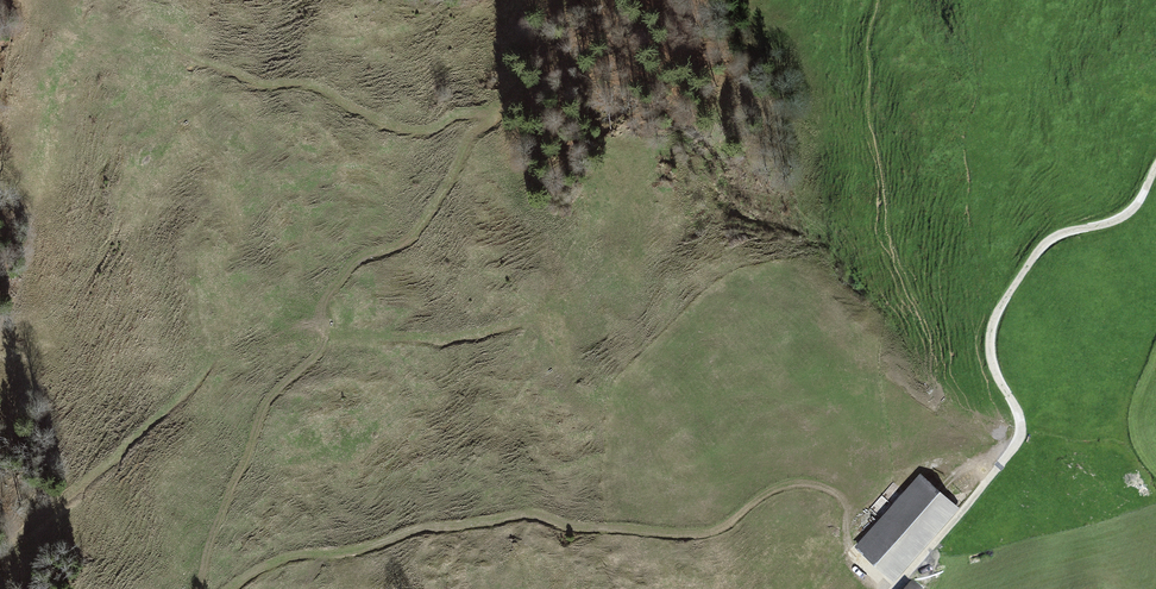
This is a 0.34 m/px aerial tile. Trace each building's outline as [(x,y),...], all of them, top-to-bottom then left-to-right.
[(959,511),(919,475),(854,549),(894,585),(959,511)]
